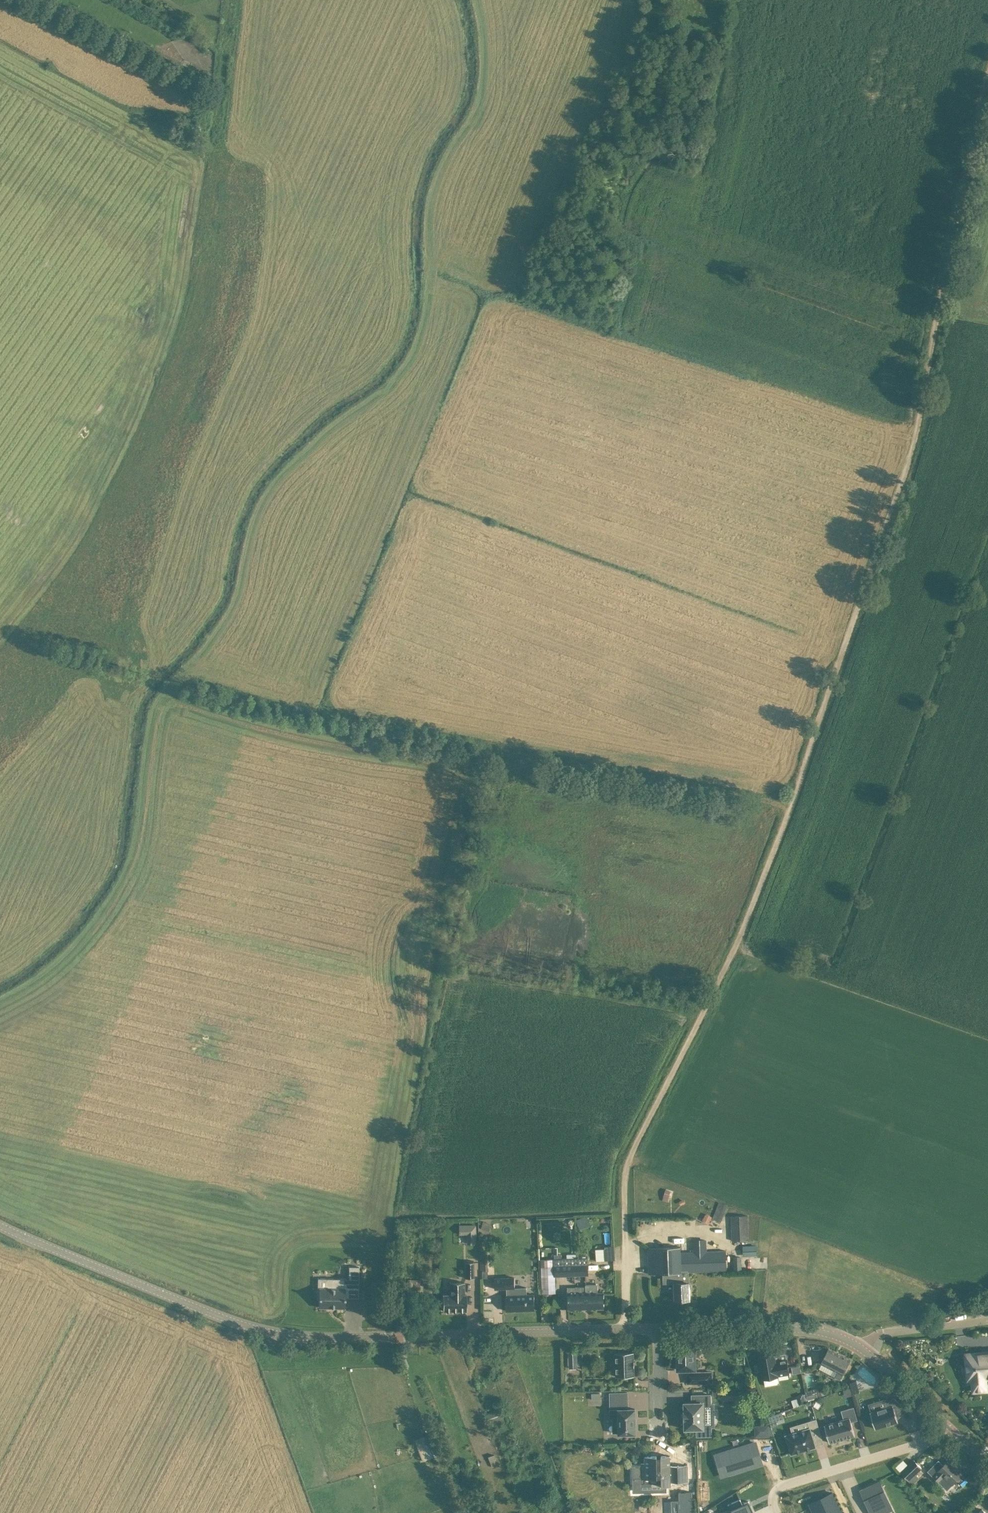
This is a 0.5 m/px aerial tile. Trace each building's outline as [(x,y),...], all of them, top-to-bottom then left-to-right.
[(668,1201),(671,1190),(666,1189),(662,1199),(668,1201)] [(719,1202),(712,1218),(717,1220),(724,1204),(719,1202)] [(748,1215),(731,1216),(732,1240),(749,1239),(748,1215)] [(483,1221),(481,1228),(489,1230),(491,1223),(483,1221)] [(467,1234),(467,1239),(467,1243),(477,1243),(477,1239),(476,1224),(459,1224),(459,1234),(467,1234)] [(742,1245),(743,1255),(756,1254),(756,1244),(742,1245)] [(605,1246),(605,1248),(606,1260),(613,1259),(615,1259),(615,1246),(614,1245),(613,1245),(605,1246)] [(689,1272),(689,1271),(727,1270),(726,1250),(681,1252),(681,1246),(648,1247),(649,1273),(663,1273),(663,1283),(671,1283),(671,1273),(689,1272)] [(554,1258),(548,1258),(541,1259),(541,1288),(556,1288),(556,1275),(571,1275),(571,1264),(576,1264),(576,1257),(577,1257),(576,1253),(567,1253),(567,1258),(562,1258),(562,1253),(554,1254),(554,1258)] [(741,1256),(734,1256),(734,1269),(742,1269),(741,1256)] [(576,1264),(571,1264),(571,1275),(588,1274),(587,1257),(577,1257),(576,1257),(576,1264)] [(474,1262),(466,1262),(466,1278),(474,1278),(474,1262)] [(319,1307),(345,1307),(345,1297),(358,1298),(359,1266),(350,1266),(350,1279),(326,1279),(326,1288),(320,1288),(319,1288),(319,1291),(317,1291),(317,1299),(319,1299),(319,1307)] [(671,1283),(675,1283),(675,1299),(690,1299),(689,1272),(671,1273),(671,1283)] [(506,1294),(506,1295),(507,1310),(528,1309),(536,1309),(536,1294),(535,1289),(528,1290),(528,1285),(515,1286),(514,1276),(493,1277),(494,1287),(507,1287),(507,1294),(506,1294)] [(408,1281),(408,1295),(420,1295),(420,1281),(408,1281)] [(423,1284),(422,1295),(423,1295),(432,1295),(432,1281),(423,1281),(423,1284)] [(464,1294),(464,1282),(449,1282),(449,1294),(443,1294),(443,1310),(467,1310),(467,1294),(464,1294)] [(604,1292),(598,1292),(598,1283),(586,1284),(586,1286),(586,1308),(604,1308),(604,1292)] [(586,1308),(586,1286),(568,1286),(568,1293),(568,1309),(586,1308)] [(678,1361),(678,1369),(689,1369),(689,1372),(688,1372),(688,1383),(712,1382),(712,1371),(695,1372),(695,1369),(695,1345),(677,1345),(677,1355),(675,1355),(676,1361),(678,1361)] [(851,1359),(829,1348),(821,1362),(838,1371),(835,1377),(840,1379),(851,1359)] [(616,1376),(617,1376),(634,1375),(634,1366),(635,1366),(635,1361),(634,1361),(634,1351),(616,1352),(616,1376)] [(983,1355),(983,1352),(966,1353),(968,1379),(972,1379),(973,1391),(986,1390),(985,1378),(987,1377),(987,1355),(983,1355)] [(760,1356),(764,1378),(778,1375),(777,1374),(789,1372),(787,1359),(775,1361),(774,1354),(760,1356)] [(860,1391),(857,1380),(850,1381),(853,1393),(860,1391)] [(805,1391),(808,1399),(823,1395),(820,1386),(805,1391)] [(628,1405),(627,1392),(610,1393),(611,1406),(628,1405)] [(796,1395),(797,1398),(800,1404),(806,1402),(803,1394),(803,1393),(796,1395)] [(692,1402),(684,1402),(685,1428),(697,1428),(697,1435),(711,1435),(711,1425),(704,1426),(703,1404),(710,1403),(710,1394),(692,1395),(692,1402)] [(907,1410),(894,1396),(894,1397),(887,1403),(888,1406),(870,1412),(872,1416),(870,1417),(872,1424),(874,1423),(875,1428),(898,1421),(897,1418),(906,1410),(907,1411),(907,1410)] [(857,1419),(854,1407),(842,1410),(844,1419),(824,1425),(830,1442),(855,1434),(851,1421),(857,1419)] [(487,1414),(490,1423),(492,1429),(496,1427),(495,1425),(506,1420),(502,1408),(487,1414)] [(610,1418),(619,1418),(619,1433),(627,1433),(627,1435),(634,1435),(634,1433),(636,1433),(635,1408),(610,1409),(610,1418)] [(777,1420),(775,1414),(768,1416),(772,1426),(778,1424),(777,1420)] [(807,1421),(809,1427),(786,1435),(792,1454),(816,1446),(814,1439),(822,1436),(816,1418),(807,1421)] [(415,1435),(424,1459),(432,1456),(424,1432),(415,1435)] [(735,1462),(737,1472),(763,1465),(761,1455),(766,1454),(763,1443),(723,1452),(726,1464),(735,1462)] [(498,1465),(494,1454),(488,1456),(492,1467),(498,1465)] [(670,1455),(645,1456),(645,1462),(641,1462),(642,1472),(644,1472),(644,1478),(650,1478),(651,1486),(671,1485),(671,1481),(688,1481),(688,1465),(670,1465),(670,1455)] [(914,1459),(906,1467),(903,1463),(897,1468),(901,1472),(909,1480),(922,1467),(914,1459)] [(943,1477),(948,1481),(949,1480),(953,1483),(962,1473),(948,1460),(933,1475),(939,1481),(943,1477)] [(879,1481),(860,1487),(868,1512),(879,1512),(888,1510),(879,1481)] [(692,1492),(679,1492),(679,1512),(692,1512),(692,1492)] [(812,1507),(815,1512),(842,1512),(833,1495),(818,1502),(819,1503),(812,1507)] [(751,1507),(745,1509),(743,1504),(740,1498),(728,1504),(731,1510),(727,1512),(753,1512),(751,1507)] [(461,1507),(463,1512),(469,1512),(473,1511),(471,1504),(461,1507)]
